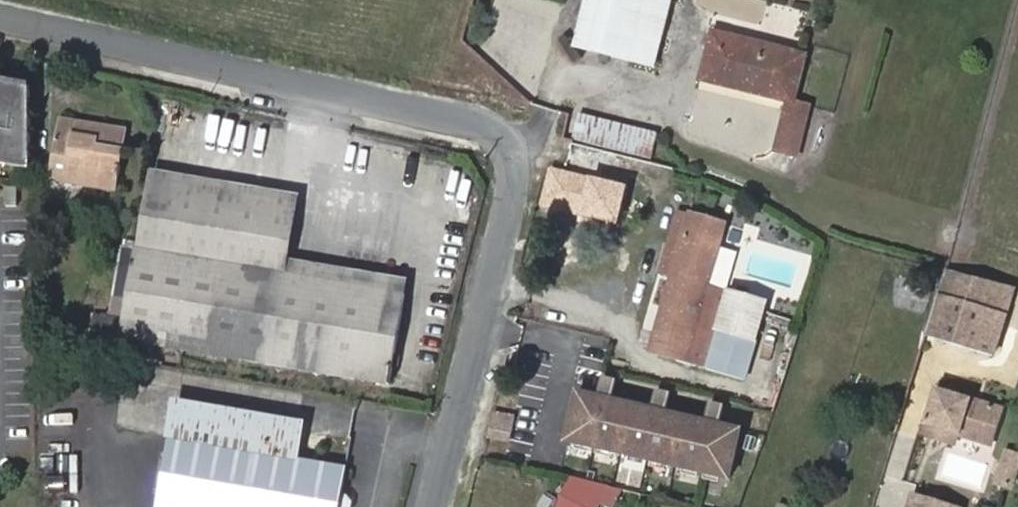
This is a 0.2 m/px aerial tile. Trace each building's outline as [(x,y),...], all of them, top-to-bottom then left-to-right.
[(670,0),(592,0),(581,45),(654,63),(670,0)] [(743,78),(741,87),(777,95),(765,148),(788,154),(800,100),(790,98),(797,64),(749,51),(753,43),(711,33),(704,68),(743,78)] [(749,51),(797,64),(799,54),(753,43),(749,51)] [(701,79),(741,87),(743,78),(704,68),(701,79)] [(0,84),(0,164),(36,170),(34,90),(0,84)] [(658,140),(572,114),(566,135),(651,161),(658,140)] [(93,143),(100,122),(66,116),(53,177),(115,189),(122,147),(93,143)] [(125,127),(100,122),(93,143),(122,147),(125,127)] [(140,248),(285,272),(287,257),(295,210),(150,184),(140,248)] [(662,275),(672,279),(692,213),(681,211),(662,275)] [(672,279),(651,348),(707,364),(730,289),(713,284),(721,249),(728,223),(692,213),(672,279)] [(140,248),(138,247),(124,245),(110,333),(392,381),(407,293),(285,272),(140,248)] [(713,284),(730,289),(734,290),(744,255),(721,249),(713,284)] [(287,257),(285,272),(407,293),(409,278),(287,257)] [(1012,284),(950,267),(928,336),(992,353),(1012,284)] [(707,364),(748,375),(768,301),(734,290),(730,289),(707,364)] [(608,382),(603,400),(617,404),(622,386),(608,382)] [(1003,406),(934,387),(921,432),(946,440),(949,429),(959,432),(994,443),(1003,406)] [(583,395),(570,445),(732,486),(745,436),(724,431),(710,428),(671,417),(656,414),(617,404),(603,400),(583,395)] [(661,396),(656,414),(671,417),(675,399),(661,396)] [(163,506),(338,506),(340,496),(345,469),(296,460),(302,426),(182,404),(163,506)] [(715,409),(710,428),(724,431),(729,413),(715,409)] [(497,415),(490,439),(512,444),(518,420),(497,415)] [(949,429),(946,440),(956,443),(959,432),(949,429)] [(1017,483),(1017,452),(1009,448),(996,484),(1015,491),(1017,483)] [(619,489),(571,474),(560,506),(613,506),(619,489)] [(915,494),(911,506),(954,506),(915,494)] [(340,496),(338,506),(346,506),(348,497),(340,496)]
